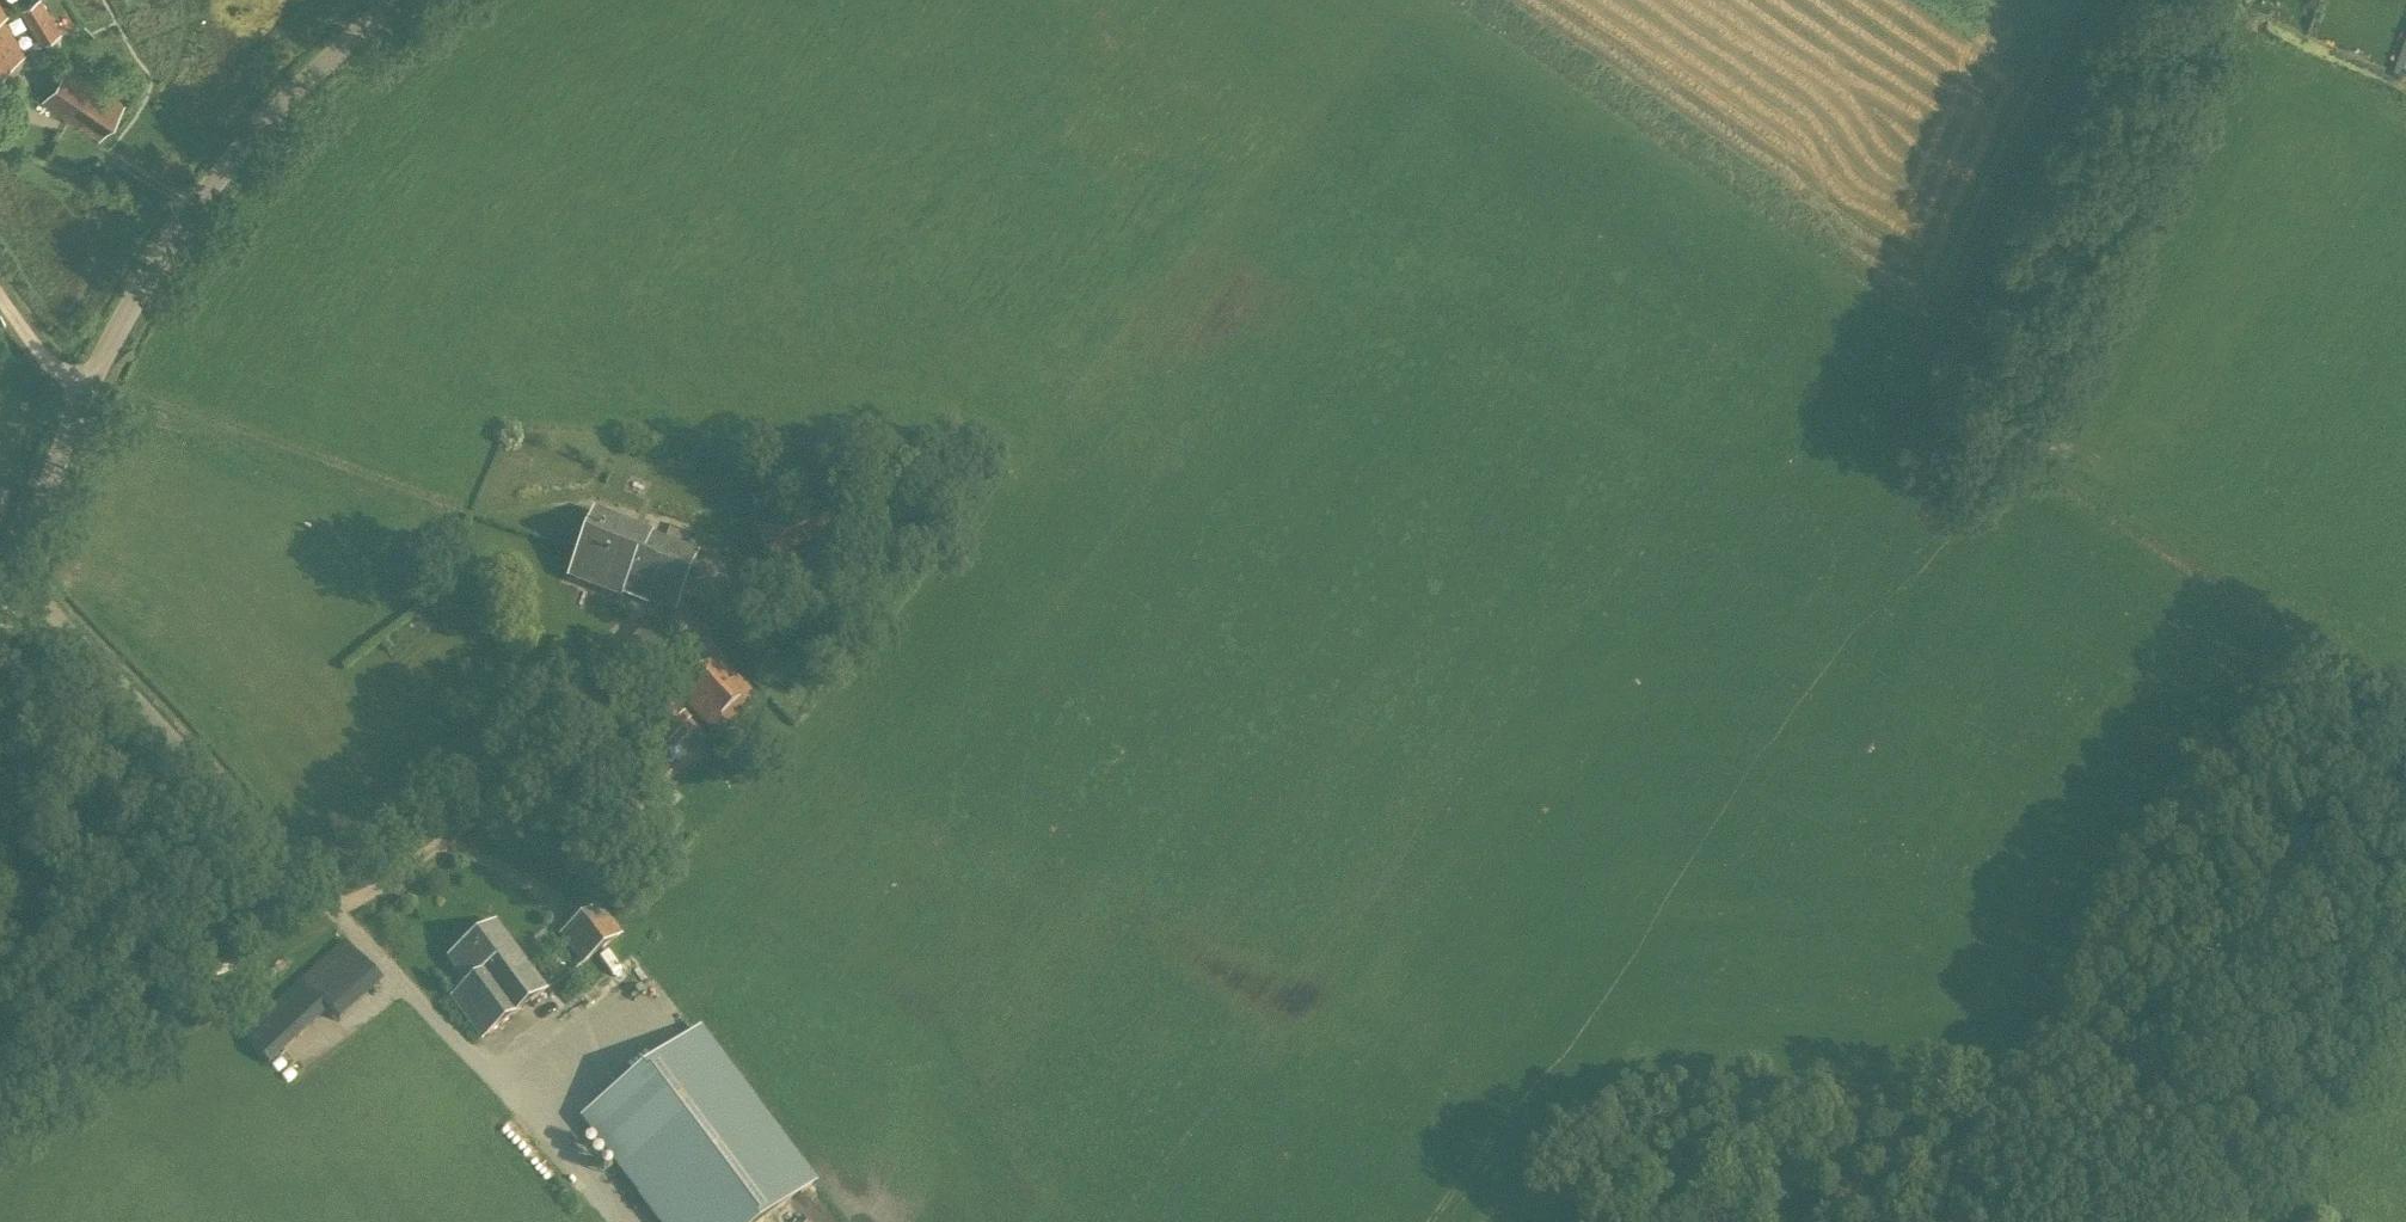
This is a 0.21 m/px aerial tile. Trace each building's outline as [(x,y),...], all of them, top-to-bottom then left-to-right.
[(40,41),(60,29),(43,0),(32,0),(20,7),(40,41)] [(23,51),(4,19),(8,16),(0,3),(0,65),(23,51)] [(41,101),(98,140),(125,102),(67,63),(41,101)] [(619,599),(622,591),(674,611),(697,552),(593,511),(567,578),(619,599)] [(717,655),(676,692),(708,727),(748,690),(717,655)] [(640,770),(656,788),(690,759),(680,747),(696,732),(668,701),(638,728),(660,753),(640,770)] [(557,936),(581,965),(622,933),(598,904),(557,936)] [(446,959),(466,985),(450,996),(453,999),(466,1017),(481,1037),(544,990),(494,923),(446,959)] [(343,941),(301,980),(330,1011),(340,1022),(382,983),(343,941)] [(578,1120),(655,1221),(766,1221),(815,1185),(817,1183),(700,1028),(698,1029),(696,1031),(578,1120)]
